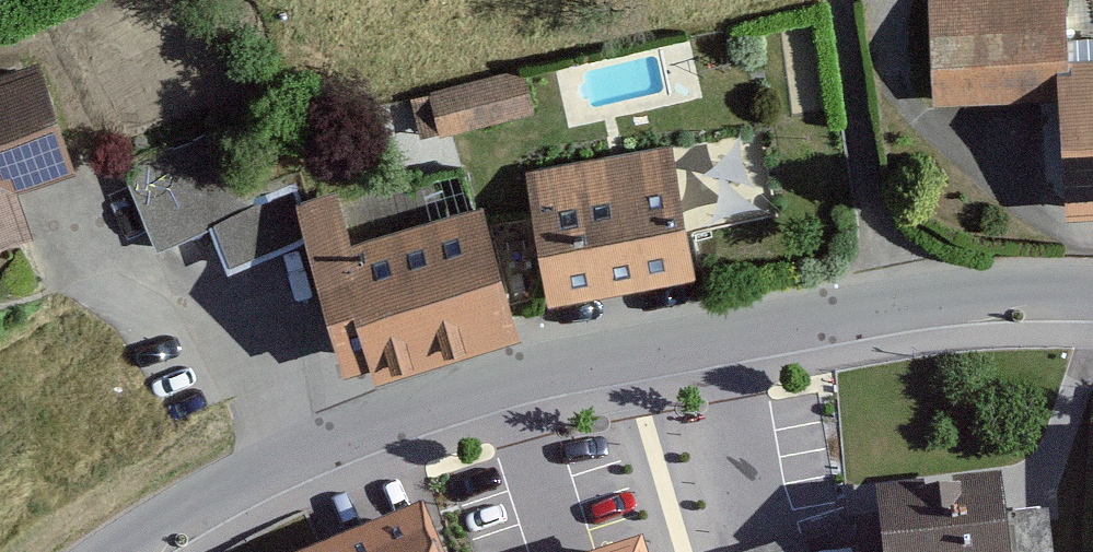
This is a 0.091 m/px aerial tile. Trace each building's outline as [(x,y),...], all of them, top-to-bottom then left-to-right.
[(1070,58),(1067,0),(929,0),(934,106),(1057,100),(1056,74),(1071,73),(1070,58)] [(1070,58),(1071,73),(1056,74),(1057,100),(1065,218),(1092,216),(1092,57),(1070,58)] [(0,78),(0,258),(27,252),(11,186),(71,172),(47,67),(0,78)] [(534,115),(525,76),(433,97),(442,136),(534,115)] [(217,131),(107,158),(127,241),(200,223),(209,259),(280,242),(268,195),(235,204),(217,131)] [(665,142),(504,163),(521,293),(682,272),(665,142)] [(322,181),(268,195),(280,242),(309,367),(490,326),(462,200),(333,229),(322,181)] [(848,484),(853,551),(976,551),(969,473),(848,484)] [(312,551),(437,551),(420,510),(312,551)] [(772,551),(807,551),(804,542),(772,551)] [(613,551),(643,551),(640,543),(613,551)]
